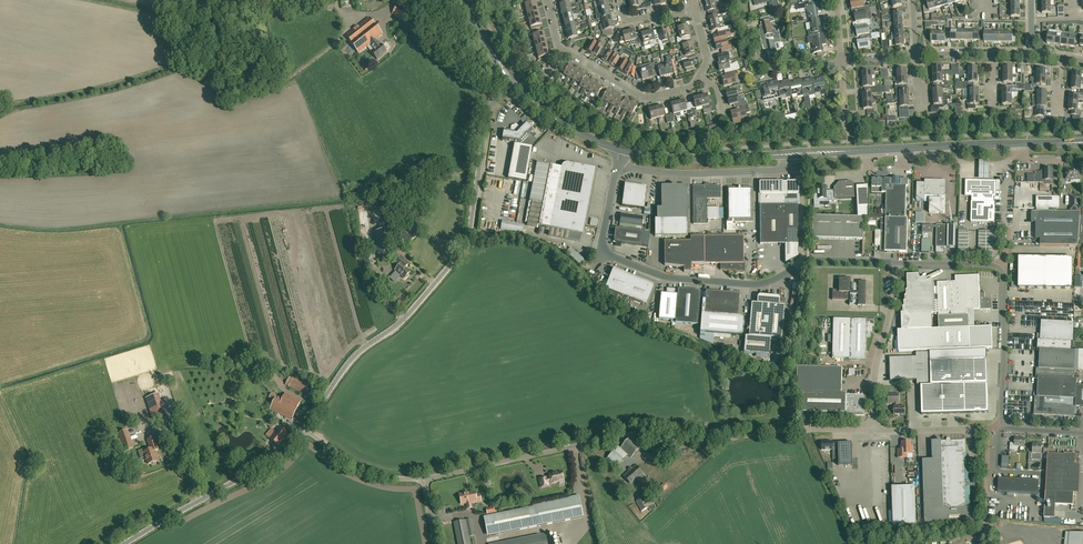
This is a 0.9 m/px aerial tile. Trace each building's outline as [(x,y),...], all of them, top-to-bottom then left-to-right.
[(560,5),(558,5),(559,10),(561,9),(561,10),(570,8),(569,2),(574,1),(573,0),(563,0),(559,1),(560,4),(559,4),(560,5)] [(593,2),(595,8),(608,5),(607,0),(603,0),(593,2)] [(644,9),(643,5),(641,6),(639,0),(629,2),(631,8),(635,7),(636,11),(644,9)] [(855,0),(850,1),(852,10),(858,9),(864,7),(863,0),(855,0)] [(926,2),(927,5),(924,6),(924,14),(930,12),(929,11),(935,9),(933,0),(926,2)] [(940,0),(934,0),(933,0),(935,9),(942,7),(940,0)] [(942,7),(943,11),(945,11),(945,8),(949,7),(948,5),(947,0),(940,0),(942,7)] [(527,3),(524,4),(527,16),(539,13),(537,7),(536,1),(533,2),(530,3),(527,3)] [(806,9),(807,11),(807,10),(809,20),(818,19),(817,12),(821,12),(819,2),(814,2),(813,1),(807,1),(804,2),(804,3),(802,3),(796,4),(797,10),(806,9)] [(719,12),(726,10),(729,9),(728,4),(719,6),(718,2),(717,2),(705,5),(707,12),(715,9),(716,12),(719,12)] [(392,14),(405,22),(412,12),(400,3),(392,14)] [(610,11),(608,5),(595,8),(595,10),(599,9),(600,13),(610,11)] [(864,7),(858,9),(859,14),(854,14),(856,23),(859,22),(868,21),(866,12),(869,12),(868,6),(864,7)] [(570,8),(561,10),(562,16),(578,12),(578,10),(571,11),(570,8)] [(600,13),(596,14),(598,20),(611,16),(610,11),(600,13)] [(572,16),(579,14),(578,12),(562,16),(564,22),(573,19),(572,16)] [(529,22),(530,28),(533,27),(536,26),(539,25),(542,25),(539,13),(527,16),(529,22)] [(722,18),(718,19),(717,16),(717,15),(709,17),(708,17),(710,24),(719,22),(722,21),(722,18)] [(612,22),(611,16),(598,20),(598,22),(602,21),(603,24),(612,22)] [(761,26),(759,27),(760,30),(758,30),(760,40),(770,38),(779,36),(780,36),(779,32),(776,33),(775,29),(772,30),(770,22),(774,22),(773,18),(769,19),(769,17),(761,19),(762,23),(760,23),(761,26)] [(369,18),(346,36),(359,53),(370,44),(375,50),(372,52),(378,60),(382,56),(382,55),(386,52),(381,45),(380,45),(376,40),(382,35),(369,18)] [(574,23),(573,19),(564,22),(565,27),(579,24),(578,22),(574,23)] [(814,33),(814,36),(807,37),(814,36),(824,35),(823,25),(819,25),(818,19),(809,20),(811,34),(814,33)] [(868,21),(859,22),(860,27),(855,28),(857,37),(860,36),(869,34),(868,26),(870,26),(870,20),(868,21)] [(957,41),(958,41),(958,31),(954,31),(954,29),(952,29),(952,21),(948,21),(948,40),(951,40),(951,41),(955,41),(957,41)] [(612,22),(603,24),(605,30),(602,31),(603,34),(610,33),(609,29),(614,28),(612,22)] [(719,22),(710,24),(712,31),(717,30),(720,29),(720,28),(719,22)] [(579,26),(579,24),(565,27),(567,33),(576,31),(575,27),(579,26)] [(681,27),(680,24),(673,26),(674,29),(678,28),(679,34),(689,31),(688,25),(681,27)] [(639,36),(636,37),(634,30),(628,31),(631,41),(634,41),(635,44),(637,44),(640,43),(640,42),(639,36)] [(717,33),(718,36),(713,37),(715,44),(716,44),(716,43),(726,41),(725,38),(730,37),(729,32),(728,30),(723,31),(721,32),(718,32),(717,33)] [(979,41),(979,35),(981,35),(981,30),(975,30),(975,31),(971,31),(971,41),(974,41),(979,41)] [(566,34),(567,38),(568,38),(568,39),(570,38),(570,39),(577,37),(578,40),(586,38),(586,34),(578,36),(576,31),(567,33),(567,34),(566,34)] [(623,36),(620,37),(616,35),(613,41),(616,43),(617,41),(619,42),(624,40),(625,43),(626,44),(631,43),(631,41),(628,31),(622,33),(623,36)] [(653,31),(647,32),(649,42),(650,45),(650,46),(659,44),(658,40),(657,37),(654,38),(653,31)] [(661,39),(658,40),(659,44),(660,47),(663,46),(663,45),(668,44),(665,31),(659,32),(661,39)] [(680,37),(677,38),(677,40),(677,43),(684,42),(684,39),(690,37),(689,31),(679,34),(680,37)] [(534,41),(535,47),(547,44),(544,32),(541,33),(538,34),(535,34),(532,35),(534,41)] [(641,34),(643,41),(640,42),(640,43),(642,48),(645,48),(644,46),(650,45),(649,42),(647,32),(641,34)] [(871,34),(869,34),(860,36),(861,41),(857,42),(858,50),(871,48),(869,40),(872,39),(871,34)] [(1054,45),(1055,35),(1048,34),(1047,43),(1051,44),(1054,45)] [(824,35),(814,36),(807,37),(808,44),(812,43),(814,53),(823,52),(822,45),(826,45),(824,35)] [(1055,35),(1054,45),(1057,45),(1061,45),(1062,36),(1055,35)] [(770,38),(760,40),(763,50),(765,50),(766,52),(767,52),(768,56),(777,54),(775,44),(781,42),(779,36),(770,38)] [(1076,37),(1069,36),(1067,47),(1070,47),(1075,47),(1076,37)] [(591,54),(597,44),(589,39),(585,47),(587,48),(586,51),(591,54)] [(895,40),(892,40),(892,47),(899,47),(900,48),(905,48),(906,47),(906,43),(905,42),(904,42),(904,39),(895,40)] [(726,51),(731,50),(730,43),(727,44),(726,41),(716,43),(716,44),(717,50),(721,49),(721,52),(726,51)] [(677,43),(679,49),(683,48),(683,51),(693,49),(692,43),(685,44),(684,42),(677,43)] [(547,57),(550,56),(547,44),(535,47),(538,59),(541,58),(544,57),(547,57)] [(605,49),(597,44),(591,54),(596,57),(598,54),(600,56),(605,49)] [(612,53),(605,49),(600,56),(603,57),(602,60),(607,63),(612,53)] [(633,53),(625,49),(623,53),(631,57),(633,53)] [(695,54),(693,49),(683,51),(685,57),(681,58),(682,61),(685,60),(689,59),(688,56),(695,54)] [(726,51),(727,54),(718,57),(719,63),(718,64),(729,61),(728,57),(732,56),(731,50),(726,51)] [(612,53),(607,63),(612,66),(613,64),(616,65),(620,58),(622,56),(614,51),(612,53)] [(287,56),(279,56),(279,66),(287,66),(287,56)] [(620,58),(616,65),(619,67),(617,69),(622,72),(628,63),(620,58)] [(663,66),(666,76),(672,75),(670,68),(673,67),(671,60),(665,62),(666,66),(663,66)] [(682,61),(678,62),(680,67),(684,66),(684,70),(686,69),(686,71),(692,70),(692,68),(694,67),(693,61),(686,63),(685,60),(682,61)] [(728,72),(740,69),(739,65),(734,66),(734,64),(729,65),(728,62),(729,61),(718,64),(720,71),(727,69),(728,72)] [(628,63),(622,72),(627,75),(628,74),(634,78),(636,67),(628,63)] [(650,64),(645,65),(648,79),(654,77),(652,71),(655,70),(654,65),(653,63),(650,64)] [(666,76),(663,66),(660,67),(659,63),(654,65),(655,70),(655,72),(658,71),(660,78),(666,76)] [(574,69),(571,67),(572,66),(570,64),(569,66),(568,66),(563,75),(567,77),(564,81),(566,83),(569,78),(574,69)] [(642,80),(648,79),(645,65),(639,67),(636,67),(637,74),(640,73),(642,80)] [(968,72),(959,72),(958,66),(955,66),(955,74),(955,75),(959,75),(966,75),(977,75),(977,67),(968,67),(968,72)] [(942,71),(942,67),(933,68),(933,76),(942,75),(947,75),(949,75),(948,71),(942,71)] [(1003,75),(1013,75),(1013,67),(1003,67),(1003,75)] [(569,78),(573,80),(570,85),(572,86),(575,81),(580,73),(581,71),(580,73),(577,71),(578,69),(575,68),(574,69),(569,78)] [(897,78),(906,78),(906,70),(897,70),(897,78)] [(1037,77),(1037,78),(1045,78),(1046,70),(1037,70),(1037,77)] [(581,71),(580,73),(575,81),(578,83),(575,88),(578,90),(580,87),(586,76),(582,74),(583,72),(581,71)] [(729,73),(730,76),(723,78),(725,86),(735,83),(734,79),(738,79),(736,72),(729,73)] [(862,73),(863,80),(872,80),(872,79),(871,72),(862,73)] [(1081,78),(1082,74),(1073,73),(1072,81),(1081,82),(1082,82),(1082,78),(1081,78)] [(947,75),(942,75),(933,76),(934,83),(940,83),(940,86),(943,86),(949,86),(948,82),(946,82),(946,75),(947,75)] [(588,78),(586,76),(580,87),(583,89),(580,94),(583,95),(585,90),(590,82),(590,81),(587,80),(588,78)] [(820,96),(827,94),(823,76),(822,76),(823,77),(812,80),(815,94),(820,93),(820,96)] [(803,96),(805,106),(810,105),(809,103),(810,103),(809,96),(815,95),(815,94),(812,80),(812,77),(811,77),(811,78),(801,81),(800,81),(804,96),(803,96)] [(1033,77),(1030,77),(1030,81),(1037,81),(1036,85),(1045,85),(1045,78),(1037,78),(1037,77),(1033,77)] [(789,82),(792,95),(797,94),(798,97),(803,96),(804,96),(800,81),(801,81),(800,78),(799,78),(800,79),(789,82)] [(897,78),(894,78),(894,82),(898,81),(898,86),(907,86),(906,78),(897,78)] [(780,96),(781,96),(785,95),(786,98),(793,97),(792,95),(789,82),(789,79),(788,79),(788,80),(778,82),(777,82),(780,96)] [(872,83),(876,83),(876,79),(872,79),(872,80),(863,80),(863,88),(872,88),(872,83)] [(585,90),(589,92),(586,97),(588,98),(591,94),(591,93),(596,85),(593,83),(594,81),(591,80),(590,81),(590,82),(585,90)] [(777,81),(760,85),(763,99),(769,97),(774,96),(775,99),(781,98),(781,96),(780,96),(777,82),(778,82),(777,80),(777,81)] [(1072,81),(1072,89),(1081,90),(1081,82),(1082,82),(1081,82),(1072,81)] [(596,85),(591,93),(591,94),(594,95),(592,100),(594,102),(592,105),(591,107),(594,108),(601,96),(598,95),(602,88),(598,86),(600,85),(597,83),(596,85)] [(728,99),(737,96),(739,96),(737,96),(736,92),(737,92),(738,92),(739,89),(742,89),(741,85),(738,86),(734,87),(729,88),(730,91),(726,92),(728,99)] [(940,89),(933,90),(933,98),(951,97),(951,96),(947,97),(947,93),(942,93),(942,89),(945,89),(945,87),(949,86),(943,86),(940,86),(940,89)] [(613,95),(609,93),(610,91),(608,90),(607,91),(602,100),(605,102),(602,107),(605,108),(608,103),(613,95)] [(895,100),(900,100),(909,99),(908,91),(899,92),(896,92),(897,96),(895,97),(895,100)] [(1037,99),(1046,99),(1047,91),(1038,91),(1037,96),(1032,95),(1032,99),(1037,99)] [(613,95),(608,103),(611,105),(608,110),(610,112),(613,107),(618,98),(615,96),(616,94),(614,93),(613,95)] [(863,102),(872,101),(871,94),(862,94),(863,102)] [(713,104),(709,105),(706,95),(699,96),(702,107),(703,110),(711,108),(712,112),(715,111),(713,104)] [(1079,96),(1070,95),(1069,103),(1079,104),(1082,104),(1082,100),(1079,100),(1079,96)] [(618,98),(613,107),(617,109),(614,114),(616,115),(619,110),(620,108),(624,102),(621,100),(622,98),(619,96),(618,98)] [(702,107),(699,96),(693,98),(695,109),(702,107)] [(738,103),(739,106),(743,105),(747,104),(746,100),(740,102),(739,96),(737,96),(728,99),(729,105),(738,103)] [(951,100),(951,97),(933,98),(934,105),(934,108),(934,113),(940,113),(939,106),(948,105),(947,100),(951,100)] [(979,97),(969,97),(963,97),(963,101),(969,101),(969,105),(968,105),(968,110),(976,109),(976,105),(979,105),(979,97)] [(624,102),(620,108),(623,110),(621,115),(623,117),(626,112),(631,103),(627,101),(629,99),(626,98),(625,100),(624,102)] [(909,107),(909,99),(900,100),(895,100),(887,100),(887,104),(895,104),(900,103),(901,115),(907,114),(906,111),(908,111),(908,107),(909,107)] [(1046,99),(1037,99),(1032,99),(1032,107),(1036,107),(1035,116),(1045,116),(1045,111),(1043,111),(1043,107),(1046,107),(1046,99)] [(693,117),(692,115),(691,110),(688,110),(687,111),(684,100),(677,102),(681,117),(680,112),(683,112),(683,113),(684,114),(687,113),(689,122),(694,120),(693,117)] [(631,103),(626,112),(629,114),(626,119),(632,122),(636,115),(633,113),(637,107),(633,105),(634,103),(632,101),(631,103)] [(872,109),(872,105),(876,103),(876,101),(872,101),(863,102),(863,110),(872,109)] [(673,114),(674,116),(676,116),(676,118),(681,117),(677,102),(671,104),(673,114)] [(1069,103),(1069,111),(1071,111),(1070,116),(1081,117),(1082,111),(1078,111),(1079,104),(1069,103)] [(739,106),(735,107),(736,111),(731,112),(734,124),(743,121),(742,118),(745,117),(744,114),(750,113),(747,104),(743,105),(739,106)] [(664,116),(662,106),(655,108),(658,118),(664,116)] [(658,118),(655,108),(648,109),(651,120),(658,118)] [(516,144),(519,145),(519,144),(520,144),(530,133),(532,134),(533,133),(534,133),(534,132),(534,131),(535,130),(534,130),(534,129),(534,128),(533,128),(533,127),(532,127),(530,128),(524,122),(519,128),(517,125),(512,127),(511,131),(504,130),(503,141),(517,143),(516,144)] [(526,182),(532,147),(514,144),(507,178),(526,182)] [(582,234),(583,235),(595,174),(594,174),(594,171),(594,170),(594,169),(593,169),(574,167),(574,164),(568,163),(567,163),(566,163),(565,163),(565,164),(564,164),(563,165),(562,166),(562,167),(561,168),(536,163),(537,163),(529,201),(543,204),(539,226),(550,228),(548,236),(580,242),(582,234)] [(990,164),(979,164),(980,182),(990,182),(990,164)] [(1046,185),(1052,185),(1052,170),(1046,170),(1046,172),(1042,172),(1042,173),(1038,173),(1038,176),(1027,176),(1027,183),(1039,183),(1044,183),(1046,185)] [(1066,170),(1066,179),(1080,180),(1080,170),(1066,170)] [(886,214),(881,214),(869,213),(869,218),(877,218),(881,218),(881,219),(880,252),(907,253),(908,219),(906,219),(907,187),(909,187),(909,180),(902,180),(900,178),(895,178),(894,180),(886,180),(886,181),(884,181),(884,179),(880,179),(878,177),(876,179),(873,179),(872,193),(886,193),(886,214)] [(945,181),(925,180),(925,184),(917,184),(917,201),(925,201),(925,202),(930,202),(929,213),(945,214),(945,181)] [(850,181),(839,182),(834,188),(834,193),(827,193),(826,192),(825,186),(817,187),(818,199),(820,199),(823,202),(836,201),(836,199),(862,198),(862,186),(856,186),(850,181)] [(995,181),(995,183),(966,182),(966,196),(973,196),(972,203),(971,203),(971,222),(971,228),(988,228),(989,223),(994,223),(995,203),(994,203),(994,197),(995,197),(996,191),(999,191),(1000,181),(995,181)] [(785,182),(760,182),(759,183),(760,211),(760,239),(785,239),(785,182)] [(785,239),(785,263),(799,257),(798,205),(799,205),(798,183),(798,182),(785,182),(785,239)] [(705,184),(705,186),(693,186),(693,224),(707,224),(707,219),(720,219),(719,208),(707,208),(707,199),(707,183),(706,183),(705,184)] [(708,183),(707,183),(707,199),(721,198),(721,185),(709,186),(709,184),(708,183)] [(647,187),(625,184),(621,215),(643,218),(647,187)] [(657,208),(657,219),(655,219),(655,236),(688,236),(687,186),(661,186),(661,208),(657,208)] [(753,222),(752,188),(742,188),(742,187),(741,186),(738,186),(737,187),(737,188),(726,188),(727,230),(736,230),(736,222),(753,222)] [(1036,197),(1036,209),(1056,209),(1059,209),(1059,198),(1036,197)] [(1071,197),(1069,211),(1079,212),(1080,198),(1071,197)] [(1080,216),(1080,213),(1056,213),(1036,213),(1031,212),(1031,223),(1036,223),(1036,239),(1040,239),(1040,246),(1078,246),(1082,246),(1082,216),(1080,216)] [(925,224),(925,213),(916,213),(916,224),(925,224)] [(642,227),(643,218),(621,215),(620,224),(642,227)] [(812,216),(812,239),(862,239),(862,217),(812,216)] [(500,228),(523,232),(524,224),(502,221),(500,228)] [(956,226),(948,226),(937,226),(936,253),(944,253),(944,248),(956,248),(956,226)] [(643,232),(615,229),(614,239),(614,241),(615,242),(616,243),(642,246),(643,232)] [(379,254),(391,253),(388,230),(376,232),(379,254)] [(401,236),(409,244),(415,238),(407,230),(401,236)] [(720,264),(720,270),(744,272),(744,236),(704,236),(690,237),(690,241),(664,241),(664,266),(684,268),(684,272),(691,273),(692,264),(720,264)] [(570,247),(566,252),(579,264),(583,259),(570,247)] [(399,266),(395,270),(404,278),(405,278),(406,278),(407,277),(407,276),(407,275),(410,272),(405,268),(408,264),(400,257),(395,262),(399,266)] [(1019,258),(1018,273),(1027,273),(1028,258),(1019,258)] [(1027,273),(1036,273),(1037,258),(1028,258),(1027,273)] [(1036,273),(1045,273),(1045,258),(1037,258),(1036,273)] [(1045,258),(1045,273),(1054,274),(1054,258),(1045,258)] [(1063,274),(1063,258),(1054,258),(1054,274),(1063,274)] [(1063,258),(1063,274),(1072,274),(1072,258),(1063,258)] [(624,273),(613,269),(605,289),(615,293),(624,273)] [(624,273),(615,293),(626,297),(634,277),(624,273)] [(1018,289),(1027,289),(1027,273),(1018,273),(1018,289)] [(1027,289),(1036,289),(1036,273),(1027,273),(1027,289)] [(1036,289),(1045,289),(1045,273),(1036,273),(1036,289)] [(1054,289),(1054,274),(1045,273),(1045,289),(1054,289)] [(1054,289),(1063,289),(1063,274),(1054,274),(1054,289)] [(1063,274),(1063,289),(1072,289),(1072,274),(1063,274)] [(956,283),(937,283),(938,295),(935,295),(934,284),(932,280),(927,282),(925,277),(920,279),(918,275),(907,275),(907,291),(906,291),(906,296),(905,296),(905,302),(904,302),(904,307),(903,307),(903,313),(908,313),(908,314),(924,314),(932,314),(933,314),(935,314),(934,301),(938,301),(939,317),(939,329),(932,330),(908,330),(898,331),(899,352),(970,349),(969,328),(969,310),(968,305),(974,305),(974,310),(980,310),(981,310),(992,309),(992,303),(989,304),(989,302),(986,300),(985,300),(985,293),(979,293),(979,276),(956,277),(956,283)] [(644,281),(634,277),(626,297),(636,302),(644,281)] [(858,292),(850,292),(850,279),(839,278),(838,290),(832,290),(832,300),(849,300),(849,294),(858,294),(857,306),(865,306),(865,282),(858,282),(858,292)] [(654,285),(644,281),(636,302),(646,306),(654,285)] [(659,319),(671,320),(671,322),(675,323),(676,323),(678,289),(667,289),(666,294),(661,294),(659,319)] [(698,325),(701,291),(678,289),(676,323),(698,325)] [(706,292),(705,301),(703,300),(700,333),(742,336),(743,317),(738,317),(740,295),(706,292)] [(752,303),(749,336),(745,336),(744,353),(770,355),(771,338),(782,339),(785,306),(780,305),(780,299),(778,297),(760,295),(758,297),(757,303),(752,303)] [(874,320),(850,319),(833,319),(832,358),(866,359),(866,337),(870,337),(870,332),(872,330),(872,326),(873,326),(874,320)] [(1037,334),(1037,340),(1038,340),(1038,349),(1040,349),(1073,351),(1074,323),(1041,321),(1041,334),(1037,334)] [(975,328),(969,328),(970,349),(993,349),(992,328),(975,328)] [(1039,369),(1037,369),(1036,378),(1038,378),(1074,380),(1076,352),(1073,351),(1040,349),(1039,369)] [(917,381),(917,386),(930,385),(929,352),(916,353),(916,357),(890,358),(890,381),(917,381)] [(922,415),(989,413),(987,360),(930,361),(931,386),(921,386),(922,415)] [(845,393),(841,393),(842,368),(797,367),(796,392),(802,392),(801,412),(849,413),(849,415),(864,416),(864,404),(863,404),(863,395),(845,395),(845,393)] [(293,377),(289,387),(304,394),(309,384),(293,377)] [(1038,378),(1037,396),(1037,400),(1035,400),(1034,414),(1075,417),(1075,407),(1082,408),(1082,386),(1077,386),(1077,380),(1074,380),(1038,378)] [(146,398),(153,419),(165,415),(158,394),(146,398)] [(283,399),(271,394),(269,398),(275,400),(270,410),(292,420),(300,401),(286,394),(283,399)] [(900,414),(900,415),(905,415),(905,407),(898,407),(898,403),(899,403),(899,394),(888,394),(888,403),(895,403),(895,407),(894,407),(894,414),(900,414)] [(288,434),(280,427),(270,438),(279,445),(288,434)] [(119,434),(125,451),(134,448),(128,430),(119,434)] [(156,463),(157,462),(157,461),(158,461),(155,453),(156,453),(155,450),(159,449),(155,437),(147,440),(150,450),(147,450),(147,448),(142,449),(145,457),(146,457),(148,464),(152,463),(153,464),(156,463)] [(632,457),(640,447),(630,438),(621,448),(632,457)] [(1014,446),(1014,447),(1014,451),(1018,451),(1018,447),(1025,447),(1026,439),(1015,438),(1014,446)] [(937,441),(937,442),(932,442),(932,460),(923,460),(925,524),(977,522),(977,509),(966,509),(964,454),(966,454),(965,441),(941,441),(941,440),(940,440),(939,440),(938,440),(937,441)] [(832,450),(833,459),(838,459),(838,466),(852,465),(851,442),(837,443),(837,444),(832,444),(832,442),(826,442),(826,441),(821,441),(821,450),(832,450)] [(898,458),(907,458),(907,454),(913,454),(913,446),(911,446),(911,443),(902,443),(902,450),(898,450),(898,458)] [(1029,452),(1028,461),(1032,461),(1033,454),(1041,454),(1042,446),(1033,446),(1033,452),(1029,452)] [(627,455),(618,447),(605,460),(615,469),(627,455)] [(1064,454),(1064,456),(1048,455),(1045,499),(1044,519),(1050,519),(1055,519),(1056,505),(1073,506),(1074,494),(1079,494),(1081,465),(1075,465),(1076,457),(1076,455),(1064,454)] [(636,466),(624,476),(631,485),(643,474),(636,466)] [(562,475),(562,472),(554,474),(554,473),(549,474),(550,478),(547,479),(546,478),(539,480),(541,488),(548,486),(548,484),(551,483),(551,484),(564,481),(563,478),(564,477),(564,475),(562,475)] [(1038,491),(1039,481),(998,479),(998,489),(998,493),(1036,495),(1038,495),(1038,491)] [(659,487),(663,491),(668,487),(664,483),(659,487)] [(915,487),(892,488),(893,527),(917,526),(915,487)] [(472,508),(471,504),(471,503),(481,501),(479,494),(475,495),(475,491),(460,494),(462,504),(466,503),(467,509),(472,508)] [(533,505),(534,507),(486,516),(490,536),(584,518),(579,496),(533,505)] [(636,501),(641,511),(648,508),(648,507),(654,504),(652,500),(646,503),(643,498),(636,501)] [(495,503),(489,504),(490,508),(486,509),(487,513),(497,512),(495,503)] [(472,525),(467,526),(466,520),(454,523),(458,543),(471,543),(468,532),(473,531),(472,525)] [(1066,532),(1065,543),(1082,543),(1082,534),(1066,532)] [(545,534),(494,543),(547,543),(545,534)]
